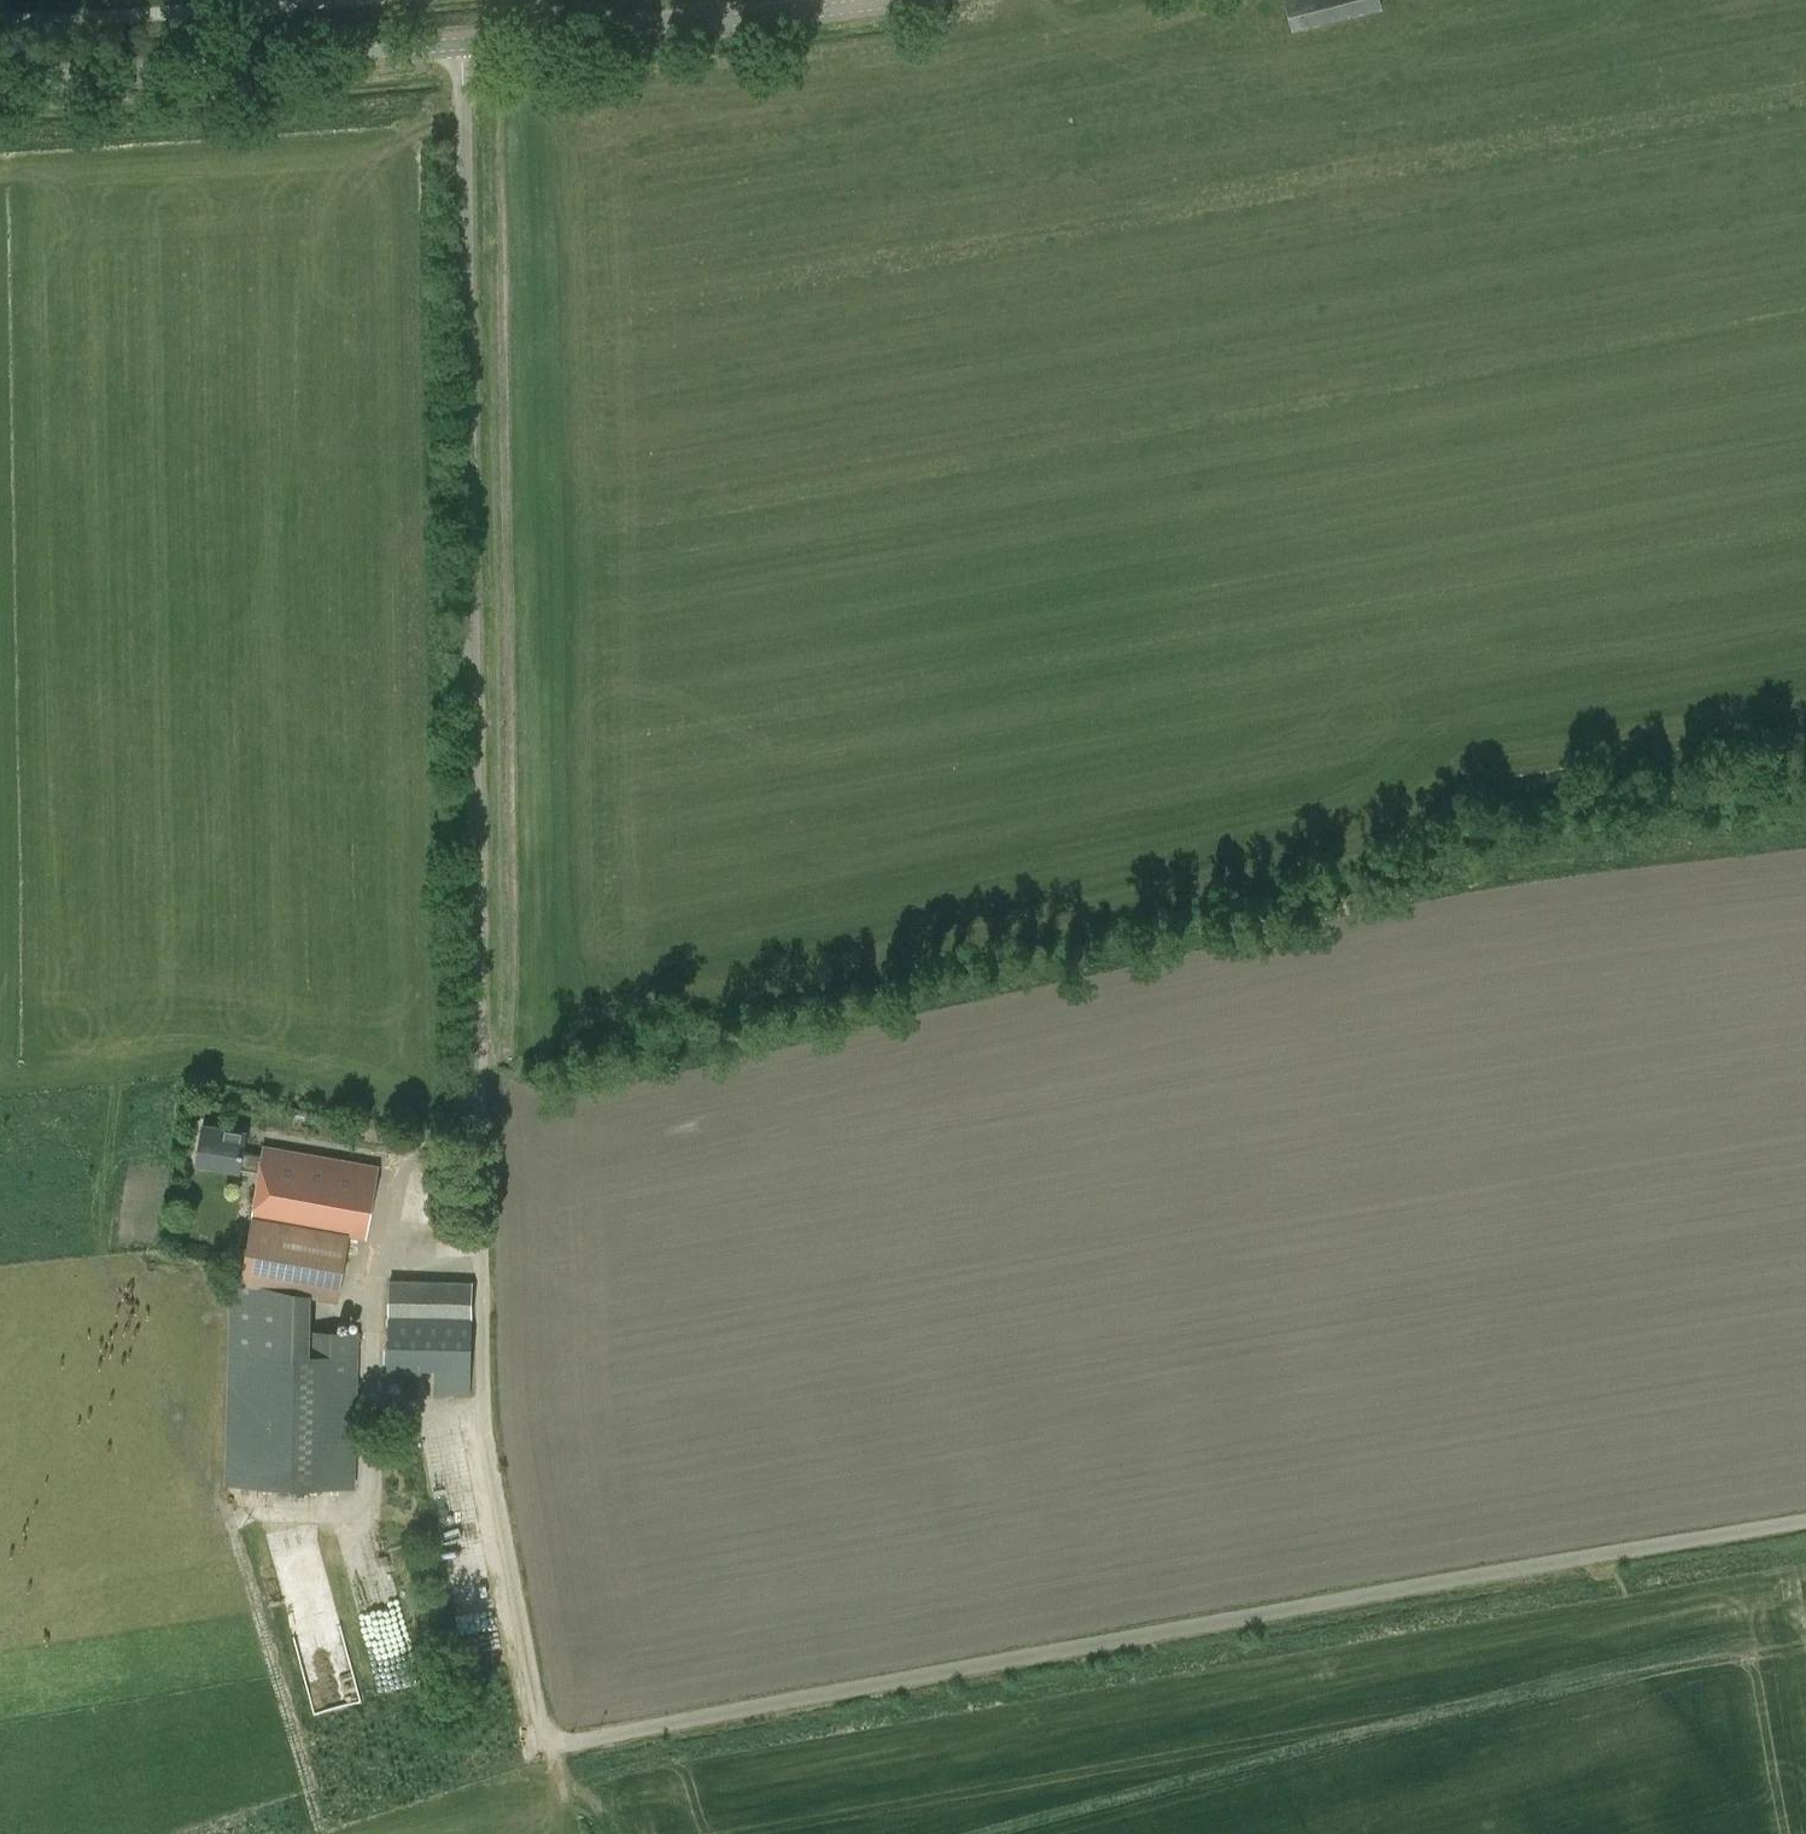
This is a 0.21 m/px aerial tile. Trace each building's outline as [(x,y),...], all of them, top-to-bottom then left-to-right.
[(1383,7),(1381,0),(1285,0),(1292,30),(1383,7)] [(349,1232),(367,1235),(379,1166),(264,1145),(262,1155),(241,1151),(245,1132),(204,1125),(197,1162),(238,1169),(239,1167),(260,1171),(252,1216),(349,1232)] [(336,1297),(349,1232),(252,1216),(241,1278),(336,1297)] [(471,1394),(473,1281),(390,1279),(387,1373),(421,1374),(421,1369),(437,1370),(436,1394),(471,1394)] [(355,1488),(359,1331),(303,1329),(303,1353),(228,1351),(225,1485),(355,1488)]
